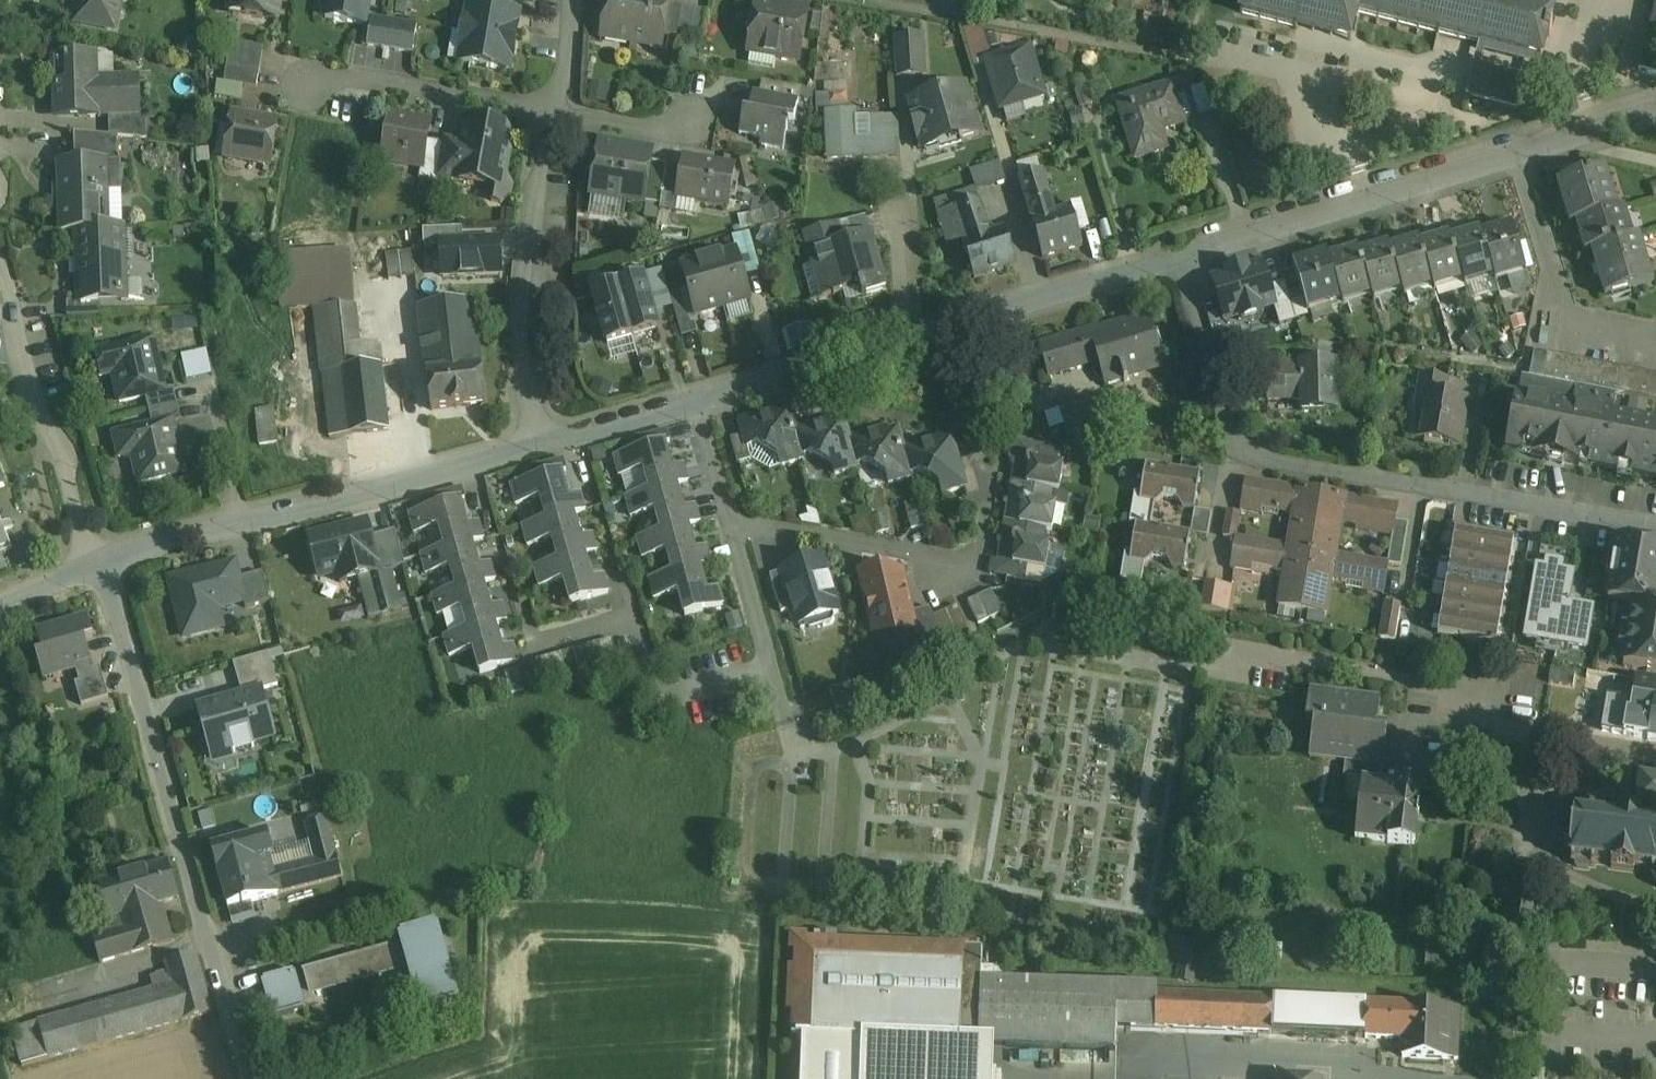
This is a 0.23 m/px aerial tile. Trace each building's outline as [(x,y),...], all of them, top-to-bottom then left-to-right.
[(85,1),(81,22),(115,28),(120,0),(78,0),(85,1)] [(231,5),(246,7),(245,14),(278,19),(281,0),(232,0),(231,5)] [(326,2),(328,5),(326,18),(364,25),(369,0),(326,0),(326,2)] [(607,5),(602,37),(632,42),(639,0),(608,0),(607,5)] [(632,42),(662,48),(665,34),(670,4),(671,0),(639,0),(632,42)] [(1241,13),(1351,41),(1358,12),(1542,58),(1548,37),(1551,37),(1554,26),(1551,25),(1555,11),(1552,10),(1554,0),(1244,0),(1241,13)] [(808,10),(758,1),(749,51),(799,60),(808,10)] [(518,12),(471,4),(469,18),(465,18),(463,32),(516,41),(518,27),(516,26),(518,12)] [(683,6),(670,4),(665,34),(677,36),(678,32),(683,6)] [(708,10),(683,6),(678,32),(704,36),(708,10)] [(387,20),(372,17),(367,46),(383,48),(387,20)] [(403,22),(387,20),(383,48),(398,51),(403,22)] [(418,25),(403,22),(398,51),(413,54),(418,25)] [(516,41),(463,32),(460,47),(463,48),(461,62),(508,70),(511,56),(513,56),(516,41)] [(923,36),(895,38),(897,77),(926,75),(923,36)] [(264,46),(231,41),(227,67),(260,72),(264,46)] [(1030,48),(987,61),(1001,109),(1044,96),(1030,48)] [(138,78),(96,80),(95,57),(56,58),(57,111),(78,111),(78,115),(109,114),(139,114),(139,112),(138,78)] [(260,72),(227,67),(224,82),(257,88),(260,72)] [(801,88),(762,81),(760,94),(799,101),(801,88)] [(1196,88),(1204,113),(1215,110),(1208,84),(1196,88)] [(965,85),(910,101),(916,121),(917,121),(925,150),(979,134),(965,85)] [(1172,85),(1118,102),(1136,158),(1158,151),(1153,133),(1184,123),(1172,85)] [(760,94),(754,93),(750,114),(743,113),(740,134),(762,138),(760,144),(784,148),(789,122),(795,123),(799,101),(760,94)] [(843,93),(830,94),(830,105),(844,104),(843,93)] [(139,114),(109,114),(110,135),(118,136),(147,139),(147,112),(139,112),(139,114)] [(856,112),(826,114),(828,160),(887,157),(885,118),(869,118),(869,139),(857,140),(856,119),(856,112)] [(278,122),(233,114),(226,158),(254,162),(256,153),(272,156),(278,122)] [(406,118),(399,117),(398,117),(392,116),(384,160),(421,167),(423,167),(427,140),(430,123),(407,119),(407,118),(406,118)] [(885,118),(887,157),(900,156),(898,117),(885,118)] [(869,118),(856,119),(857,140),(869,139),(869,118)] [(505,127),(475,122),(465,129),(463,142),(457,174),(459,174),(483,178),(487,185),(486,192),(492,201),(502,203),(511,197),(513,184),(508,177),(501,176),(504,158),(509,154),(512,137),(505,127)] [(110,135),(74,132),(75,163),(119,161),(118,136),(110,135)] [(463,142),(445,139),(445,143),(439,178),(453,180),(459,177),(459,174),(457,174),(463,142)] [(445,143),(427,140),(423,167),(421,167),(419,179),(438,182),(439,178),(445,143)] [(652,152),(601,143),(592,194),(643,202),(650,161),(652,152)] [(735,167),(684,158),(682,166),(677,197),(728,207),(735,167)] [(1006,182),(999,160),(970,170),(976,189),(977,191),(1006,182)] [(75,163),(59,163),(61,231),(77,230),(109,229),(109,228),(107,192),(123,191),(122,161),(119,161),(75,163)] [(668,164),(650,161),(643,202),(661,205),(663,195),(668,164)] [(682,166),(668,164),(663,195),(677,197),(682,166)] [(1606,169),(1557,184),(1570,226),(1576,224),(1613,212),(1601,172),(1606,171),(1606,169)] [(1054,215),(1042,172),(1020,178),(1033,221),(1032,221),(1043,258),(1083,246),(1079,234),(1086,232),(1079,207),(1054,215)] [(976,189),(934,202),(938,213),(956,207),(979,200),(977,191),(976,189)] [(979,200),(956,207),(964,230),(967,240),(963,242),(975,279),(1017,266),(1005,228),(990,233),(979,200)] [(938,213),(937,213),(945,236),(964,230),(956,207),(938,213)] [(1613,212),(1576,224),(1585,253),(1591,251),(1627,240),(1618,211),(1613,212)] [(838,224),(803,234),(821,298),(860,288),(863,298),(867,296),(866,293),(885,288),(870,235),(843,243),(838,224)] [(1512,226),(1481,235),(1492,272),(1495,283),(1497,282),(1496,276),(1523,268),(1524,274),(1526,273),(1512,226)] [(109,229),(77,230),(79,302),(79,304),(99,303),(99,296),(123,295),(123,288),(120,288),(119,265),(125,265),(124,227),(109,228),(109,229)] [(1480,231),(1451,240),(1462,277),(1463,281),(1492,272),(1481,235),(1480,231)] [(737,251),(744,275),(761,270),(750,232),(732,236),(737,251)] [(1449,236),(1420,244),(1431,282),(1433,286),(1462,277),(1451,240),(1449,236)] [(1627,240),(1591,251),(1605,297),(1654,283),(1640,236),(1627,240)] [(442,242),(442,247),(443,276),(502,274),(500,240),(463,241),(442,242)] [(1419,240),(1390,249),(1401,286),(1402,290),(1431,282),(1420,244),(1419,240)] [(1388,245),(1359,254),(1370,291),(1372,295),(1401,286),(1390,249),(1388,245)] [(1358,250),(1328,259),(1340,296),(1341,300),(1370,291),(1359,254),(1358,250)] [(349,251),(278,254),(279,280),(352,277),(349,251)] [(412,251),(386,254),(389,280),(415,277),(412,251)] [(737,251),(709,259),(724,308),(751,301),(744,275),(737,251)] [(1327,254),(1294,265),(1307,306),(1340,296),(1328,259),(1327,254)] [(709,259),(682,267),(688,288),(696,316),(724,308),(709,259)] [(1257,264),(1219,275),(1228,308),(1246,303),(1250,316),(1271,309),(1257,264)] [(1523,268),(1496,276),(1497,282),(1495,283),(1501,299),(1531,290),(1526,273),(1524,274),(1523,268)] [(644,279),(653,312),(673,306),(669,294),(663,273),(644,279)] [(352,277),(279,280),(280,308),(315,307),(355,306),(352,277)] [(644,279),(619,286),(633,337),(658,329),(653,312),(644,279)] [(619,286),(593,293),(608,344),(633,337),(619,286)] [(696,316),(688,288),(669,294),(673,306),(681,335),(700,329),(696,316)] [(1288,294),(1276,297),(1283,322),(1296,319),(1288,294)] [(474,301),(419,308),(427,374),(481,367),(474,301)] [(99,303),(79,304),(79,302),(68,302),(68,317),(105,316),(104,303),(99,303)] [(355,306),(315,307),(320,348),(355,345),(355,346),(360,346),(355,306)] [(1522,316),(1510,320),(1513,331),(1525,327),(1522,316)] [(1149,321),(1100,337),(1098,329),(1041,347),(1050,376),(1099,361),(1106,386),(1124,381),(1125,383),(1128,382),(1126,374),(1162,363),(1149,321)] [(815,344),(809,323),(782,330),(788,352),(815,344)] [(1471,332),(1461,341),(1472,355),(1482,346),(1471,332)] [(154,341),(95,354),(100,377),(119,373),(125,399),(119,400),(120,402),(146,396),(166,392),(166,390),(154,341)] [(1506,344),(1498,351),(1506,360),(1514,354),(1506,344)] [(355,345),(320,348),(323,372),(358,368),(356,352),(355,346),(355,345)] [(1329,346),(1308,347),(1308,364),(1330,363),(1329,346)] [(381,349),(356,352),(358,368),(382,365),(381,349)] [(1548,353),(1534,350),(1529,376),(1543,379),(1548,353)] [(1561,355),(1548,353),(1543,379),(1556,381),(1561,355)] [(1574,358),(1561,355),(1556,381),(1569,384),(1574,358)] [(1587,360),(1574,358),(1569,384),(1576,385),(1582,386),(1587,360)] [(1600,363),(1587,360),(1582,386),(1595,389),(1600,363)] [(1308,364),(1267,365),(1268,399),(1299,398),(1299,411),(1336,410),(1335,363),(1330,363),(1308,364)] [(1613,365),(1600,363),(1595,389),(1608,391),(1613,365)] [(358,368),(323,372),(331,437),(390,430),(382,365),(358,368)] [(1626,368),(1613,365),(1608,391),(1617,393),(1620,394),(1626,368)] [(481,367),(427,374),(432,410),(486,404),(481,367)] [(1638,370),(1626,368),(1620,394),(1633,396),(1638,370)] [(1651,373),(1638,370),(1633,396),(1646,399),(1651,373)] [(1651,373),(1646,399),(1655,401),(1655,374),(1651,373)] [(1448,379),(1420,375),(1418,391),(1430,394),(1430,392),(1446,395),(1448,379)] [(1529,376),(1523,375),(1520,386),(1574,397),(1576,385),(1569,384),(1556,381),(1543,379),(1529,376)] [(613,386),(596,378),(589,392),(607,400),(613,386)] [(1582,386),(1576,385),(1574,397),(1572,409),(1612,417),(1617,393),(1608,391),(1595,389),(1582,386)] [(166,392),(146,396),(150,411),(177,405),(174,392),(175,391),(174,388),(166,390),(166,392)] [(1446,395),(1430,392),(1430,394),(1422,440),(1460,447),(1468,399),(1446,395)] [(1100,397),(1060,410),(1064,427),(1111,435),(1100,397)] [(1572,409),(1518,399),(1508,450),(1532,455),(1531,457),(1546,460),(1552,456),(1561,457),(1564,463),(1579,466),(1580,464),(1602,468),(1612,417),(1572,409)] [(177,405),(150,411),(153,426),(173,421),(174,423),(182,421),(181,418),(180,418),(177,405)] [(274,408),(256,410),(260,445),(278,443),(274,408)] [(769,413),(740,421),(744,435),(747,447),(748,447),(759,444),(779,455),(782,466),(803,460),(802,457),(795,430),(790,413),(771,418),(769,413)] [(1612,417),(1602,468),(1655,479),(1655,425),(1612,417)] [(153,426),(114,435),(120,458),(138,454),(144,480),(139,481),(139,483),(185,472),(174,423),(173,421),(153,426)] [(823,422),(795,430),(802,457),(813,454),(833,464),(836,475),(857,469),(856,466),(849,439),(844,422),(825,427),(823,422)] [(666,429),(641,436),(645,449),(666,443),(670,442),(666,429)] [(877,431),(849,439),(856,466),(867,463),(886,473),(889,484),(911,478),(910,475),(903,449),(898,431),(879,436),(877,431)] [(744,435),(731,438),(738,463),(751,460),(748,447),(747,447),(744,435)] [(931,440),(903,449),(910,475),(921,472),(940,483),(943,493),(966,487),(953,440),(933,446),(931,440)] [(1061,450),(1012,441),(1009,459),(1016,460),(1016,458),(1058,465),(1061,450)] [(645,449),(614,457),(620,476),(644,469),(650,492),(665,488),(661,473),(673,470),(666,443),(645,449)] [(1058,465),(1016,458),(1016,460),(1012,482),(1060,491),(1064,466),(1058,465)] [(563,459),(538,466),(541,478),(562,472),(563,472),(567,471),(563,459)] [(1200,474),(1146,464),(1141,493),(1135,492),(1129,524),(1151,527),(1155,503),(1162,499),(1177,502),(1182,508),(1194,510),(1195,510),(1200,474)] [(673,470),(661,473),(665,488),(678,485),(689,482),(684,467),(673,470)] [(541,478),(511,487),(517,505),(541,498),(547,521),(562,517),(558,502),(570,499),(563,472),(562,472),(541,478)] [(1322,493),(1246,481),(1242,504),(1264,508),(1265,502),(1276,504),(1276,505),(1280,511),(1294,513),(1288,548),(1312,552),(1322,493)] [(1060,491),(1012,482),(1005,522),(1052,530),(1057,506),(1051,505),(1054,491),(1059,492),(1060,491)] [(665,488),(650,492),(626,498),(631,517),(655,510),(662,533),(676,529),(672,514),(685,511),(678,485),(665,488)] [(462,487),(437,494),(440,507),(461,501),(465,500),(462,487)] [(1322,493),(1312,552),(1336,556),(1342,521),(1356,524),(1361,520),(1361,519),(1373,521),(1372,526),(1393,530),(1394,530),(1395,521),(1398,506),(1346,497),(1322,493)] [(570,499),(558,502),(562,517),(574,514),(575,515),(586,511),(581,496),(570,499)] [(440,507),(410,515),(415,534),(439,527),(445,549),(446,550),(473,542),(473,543),(484,540),(480,525),(469,528),(461,501),(440,507)] [(917,502),(905,505),(912,531),(925,527),(917,502)] [(685,511),(672,514),(676,529),(689,526),(700,523),(696,508),(685,511)] [(1212,512),(1195,510),(1194,510),(1191,534),(1208,536),(1212,512)] [(1240,513),(1228,511),(1223,537),(1236,540),(1236,539),(1240,513)] [(562,517),(547,521),(523,527),(528,546),(552,539),(559,562),(573,558),(569,544),(582,540),(575,515),(574,514),(562,517)] [(1395,521),(1394,530),(1393,530),(1388,564),(1401,566),(1408,523),(1395,521)] [(1052,530),(1005,522),(997,562),(1028,567),(1045,570),(1050,545),(1044,544),(1047,530),(1052,531),(1052,530)] [(1151,527),(1129,524),(1136,525),(1131,553),(1125,552),(1120,581),(1142,584),(1145,563),(1152,559),(1167,561),(1172,568),(1185,570),(1190,534),(1151,527)] [(1515,535),(1453,524),(1452,531),(1455,532),(1514,541),(1515,535)] [(676,529),(662,533),(638,539),(643,558),(667,551),(673,574),(674,574),(688,570),(684,556),(697,552),(689,526),(676,529)] [(357,534),(356,529),(357,529),(356,527),(311,539),(321,577),(338,573),(340,583),(359,578),(378,573),(369,537),(368,535),(366,535),(366,536),(362,537),(357,534)] [(395,530),(369,537),(378,573),(392,570),(406,566),(395,530)] [(1514,541),(1455,532),(1452,549),(1511,559),(1514,542),(1514,541)] [(1543,539),(1531,536),(1526,562),(1539,564),(1543,539)] [(582,540),(569,544),(573,558),(586,555),(597,552),(593,537),(582,540)] [(1236,539),(1236,540),(1232,562),(1254,566),(1253,573),(1269,576),(1271,569),(1285,571),(1279,606),(1302,611),(1312,552),(1288,548),(1236,539)] [(473,542),(446,550),(445,549),(421,556),(426,575),(451,568),(457,590),(457,591),(484,583),(485,584),(496,581),(491,565),(480,569),(473,543),(473,542)] [(1618,543),(1608,600),(1634,604),(1634,603),(1655,607),(1655,550),(1618,543)] [(697,552),(684,556),(688,570),(701,567),(712,564),(708,549),(697,552)] [(1511,559),(1452,549),(1449,566),(1508,576),(1511,559)] [(1574,556),(1542,550),(1526,640),(1587,651),(1593,612),(1565,607),(1574,556)] [(1336,556),(1312,552),(1302,611),(1326,615),(1332,579),(1346,582),(1352,578),(1352,577),(1363,579),(1362,584),(1384,588),(1388,565),(1336,556)] [(573,558),(559,562),(535,568),(540,587),(564,580),(571,604),(585,600),(581,585),(593,581),(586,555),(573,558)] [(822,558),(783,570),(794,609),(799,625),(818,619),(834,614),(839,613),(822,558)] [(235,563),(170,580),(185,637),(213,629),(210,617),(215,609),(244,601),(245,601),(240,579),(235,563)] [(1028,567),(1006,564),(1009,568),(1007,577),(1025,581),(1028,567)] [(1508,576),(1449,566),(1447,583),(1506,593),(1508,576)] [(688,570),(674,574),(673,574),(649,580),(655,599),(679,592),(685,616),(724,605),(719,590),(708,593),(701,567),(688,570)] [(902,575),(882,572),(881,569),(861,573),(875,632),(885,629),(896,636),(914,632),(915,631),(911,613),(913,613),(912,612),(909,596),(908,596),(900,591),(904,585),(902,575)] [(378,573),(359,578),(370,619),(403,610),(392,570),(378,573)] [(783,571),(770,575),(782,613),(794,609),(783,571)] [(263,573),(240,579),(245,601),(244,601),(246,609),(270,602),(263,573)] [(593,581),(581,585),(585,600),(609,593),(605,578),(593,581)] [(1220,584),(1206,582),(1202,608),(1216,610),(1220,584)] [(484,583),(457,591),(457,590),(433,597),(438,616),(445,614),(462,609),(469,631),(469,632),(496,624),(496,625),(507,622),(503,607),(492,610),(485,584),(484,583)] [(1506,593),(1447,583),(1444,600),(1503,610),(1506,593)] [(991,590),(980,596),(990,618),(1002,613),(991,590)] [(980,596),(968,601),(979,624),(990,618),(980,596)] [(1503,610),(1444,600),(1441,617),(1500,627),(1503,610)] [(1634,603),(1634,604),(1624,665),(1655,671),(1655,607),(1634,603)] [(1401,607),(1386,605),(1380,638),(1395,640),(1401,607)] [(958,606),(946,611),(959,639),(970,633),(958,606)] [(930,608),(912,612),(913,613),(911,613),(915,631),(914,632),(919,650),(946,643),(930,608)] [(469,631),(462,609),(445,614),(451,636),(469,631)] [(946,611),(934,616),(946,643),(947,644),(959,639),(946,611)] [(834,614),(818,619),(819,624),(824,626),(832,624),(835,619),(834,614)] [(1500,627),(1441,617),(1438,635),(1497,645),(1500,627)] [(88,618),(38,633),(43,653),(37,654),(43,674),(75,664),(91,659),(85,640),(94,638),(88,618)] [(496,624),(469,632),(469,631),(451,636),(444,638),(450,657),(474,650),(481,674),(519,663),(514,648),(503,651),(496,625),(496,624)] [(269,653),(233,663),(243,696),(262,691),(279,686),(269,653)] [(91,659),(75,664),(80,682),(103,675),(100,667),(94,669),(91,659)] [(1588,673),(1572,671),(1568,705),(1581,707),(1588,673)] [(1615,678),(1588,673),(1581,707),(1610,712),(1615,678)] [(80,682),(75,684),(82,706),(109,698),(103,675),(80,682)] [(1636,681),(1627,734),(1626,734),(1626,736),(1628,737),(1628,736),(1648,740),(1650,740),(1651,740),(1655,741),(1655,683),(1636,681)] [(243,696),(199,708),(211,752),(232,746),(234,753),(236,752),(235,751),(253,746),(253,747),(255,747),(254,744),(275,738),(262,691),(243,696)] [(1381,701),(1310,692),(1306,723),(1314,724),(1309,757),(1346,762),(1383,767),(1388,731),(1378,729),(1381,701)] [(1383,767),(1346,762),(1343,778),(1349,779),(1362,781),(1381,783),(1383,767)] [(1566,850),(1566,851),(1569,851),(1569,853),(1570,853),(1570,856),(1571,856),(1571,859),(1572,859),(1572,863),(1577,864),(1577,867),(1589,869),(1590,865),(1595,866),(1595,862),(1612,864),(1612,868),(1635,870),(1636,867),(1653,869),(1652,873),(1654,873),(1654,874),(1652,875),(1652,877),(1654,877),(1655,880),(1655,774),(1655,773),(1649,773),(1649,772),(1648,772),(1648,773),(1642,772),(1642,771),(1640,771),(1640,772),(1639,772),(1639,774),(1639,780),(1638,779),(1638,781),(1639,781),(1638,787),(1637,786),(1637,788),(1638,788),(1637,794),(1636,794),(1636,795),(1637,795),(1636,801),(1635,801),(1635,803),(1636,803),(1636,804),(1638,804),(1644,804),(1644,805),(1645,805),(1644,821),(1642,821),(1642,817),(1618,815),(1618,818),(1601,816),(1601,813),(1601,810),(1603,809),(1603,806),(1600,807),(1597,802),(1598,800),(1595,798),(1594,801),(1589,801),(1588,798),(1585,798),(1586,801),(1581,805),(1578,804),(1577,806),(1580,807),(1580,810),(1579,810),(1578,813),(1577,813),(1576,816),(1575,816),(1574,820),(1573,819),(1573,821),(1569,821),(1569,824),(1573,824),(1572,829),(1561,828),(1561,830),(1564,830),(1563,840),(1560,840),(1560,841),(1566,842),(1564,844),(1564,847),(1566,850)] [(1362,781),(1349,779),(1347,802),(1360,803),(1363,784),(1362,784),(1363,782),(1362,782),(1362,781)] [(1381,783),(1362,781),(1362,782),(1363,782),(1362,784),(1363,784),(1360,803),(1356,837),(1355,839),(1358,840),(1358,839),(1388,843),(1388,844),(1391,844),(1391,843),(1412,846),(1412,847),(1415,847),(1415,844),(1418,823),(1419,812),(1419,811),(1422,791),(1422,788),(1422,787),(1419,787),(1399,785),(1398,784),(1396,784),(1396,785),(1381,783)] [(327,818),(305,824),(315,860),(337,856),(327,818)] [(267,834),(212,849),(218,870),(219,870),(268,857),(273,856),(267,834)] [(315,862),(272,872),(278,894),(342,877),(337,856),(315,860),(315,862)] [(268,857),(219,870),(229,908),(278,895),(278,894),(272,872),(268,857)] [(168,863),(98,883),(99,886),(93,888),(98,906),(104,904),(109,919),(163,904),(178,900),(168,863)] [(1545,905),(1502,898),(1498,923),(1541,930),(1545,905)] [(163,904),(110,919),(114,932),(38,954),(46,979),(174,942),(163,904)] [(437,924),(401,934),(410,967),(423,1013),(459,1004),(437,924)] [(1441,941),(1428,940),(1426,966),(1439,968),(1441,941)] [(403,943),(306,970),(313,994),(410,967),(403,943)] [(862,947),(835,945),(835,944),(829,944),(829,945),(802,944),(802,943),(797,943),(797,948),(798,948),(797,975),(796,975),(796,981),(797,981),(796,1003),(795,1003),(795,1008),(796,1008),(795,1035),(794,1035),(793,1040),(799,1040),(799,1039),(807,1039),(826,1040),(826,1041),(831,1042),(831,1040),(859,1041),(859,1043),(864,1043),(864,1042),(891,1043),(891,1044),(897,1044),(897,1043),(924,1044),(924,1045),(929,1045),(929,1044),(957,1045),(957,1046),(962,1047),(962,1045),(978,1046),(981,981),(982,981),(983,951),(966,950),(966,949),(960,949),(960,950),(933,949),(933,948),(928,947),(928,949),(900,948),(900,947),(895,946),(895,948),(867,947),(868,945),(862,945),(862,947)] [(1197,957),(1184,954),(1179,981),(1192,983),(1197,957)] [(154,990),(40,1022),(49,1059),(183,1021),(213,1013),(197,955),(166,963),(168,972),(157,975),(158,977),(151,979),(154,990)] [(294,971),(264,979),(275,1018),(305,1010),(294,971)] [(982,981),(981,981),(978,1046),(978,1047),(997,1048),(1116,1052),(1117,1027),(1118,986),(982,981)] [(1158,988),(1118,986),(1117,1027),(1156,1029),(1158,997),(1158,988)] [(1247,1001),(1158,997),(1156,1029),(1245,1033),(1247,1001)] [(1368,1007),(1247,1001),(1245,1033),(1365,1039),(1368,1007)] [(1461,1010),(1406,1008),(1368,1006),(1368,1007),(1365,1039),(1404,1040),(1403,1058),(1448,1060),(1448,1058),(1447,1058),(1449,1029),(1458,1029),(1460,1029),(1460,1027),(1458,1027),(1460,1011),(1461,1011),(1461,1010)] [(40,1022),(12,1030),(22,1066),(49,1059),(40,1022)] [(807,1039),(805,1078),(995,1078),(997,1048),(978,1047),(978,1046),(962,1045),(962,1047),(957,1046),(957,1045),(929,1044),(929,1045),(924,1045),(924,1044),(897,1043),(897,1044),(891,1044),(891,1043),(864,1042),(864,1043),(859,1043),(859,1041),(831,1040),(831,1042),(826,1041),(826,1040),(807,1039)]
